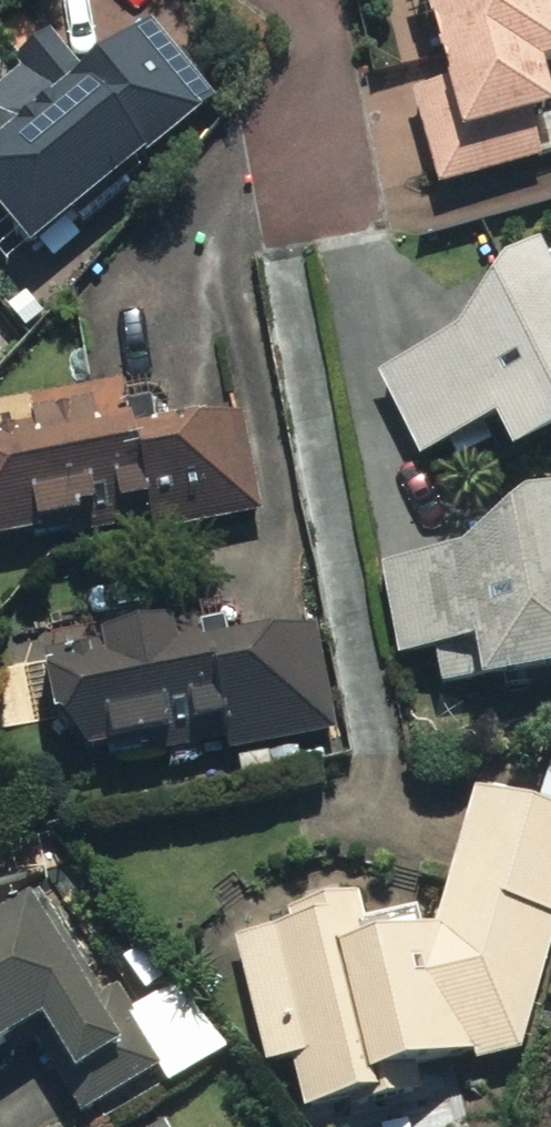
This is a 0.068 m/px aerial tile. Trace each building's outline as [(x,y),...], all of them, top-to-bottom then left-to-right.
[(448,91),(417,99),(441,190),(541,164),(530,122),(550,116),(550,108),(540,68),(550,65),(550,0),(424,0),(448,91)] [(0,90),(0,152),(0,220),(29,256),(213,106),(149,28),(86,79),(51,36),(13,67),(19,75),(0,90)] [(455,341),(383,379),(423,456),(494,418),(515,457),(550,438),(550,273),(540,253),(505,270),(455,341)] [(121,384),(0,405),(0,539),(132,516),(135,534),(261,512),(245,420),(130,440),(121,384)] [(460,562),(380,580),(399,665),(477,647),(487,690),(550,675),(550,502),(526,507),(460,562)] [(95,666),(50,672),(60,757),(105,752),(107,768),(334,741),(321,632),(184,649),(182,635),(93,646),(95,666)] [(238,931),(267,1068),(293,1062),(304,1115),(426,1090),(421,1069),(479,1057),(481,1065),(522,1058),(550,956),(550,812),(472,790),(431,937),(375,943),(363,904),(238,931)] [(0,918),(0,1056),(44,1028),(66,1063),(52,1072),(84,1123),(164,1073),(113,991),(92,1004),(27,901),(0,918)]
